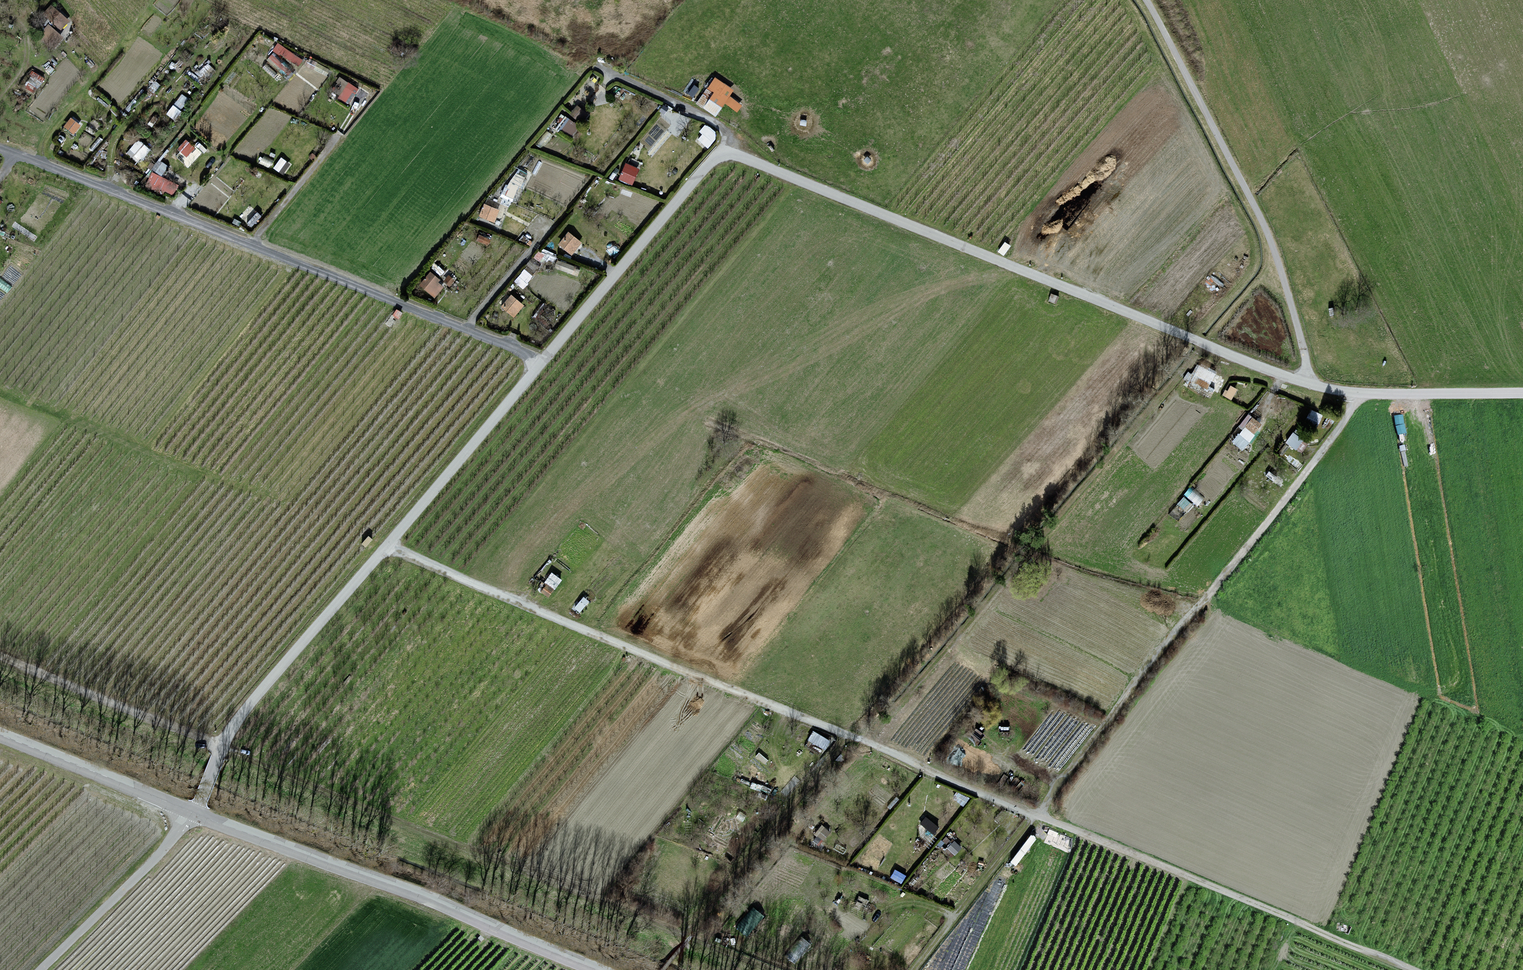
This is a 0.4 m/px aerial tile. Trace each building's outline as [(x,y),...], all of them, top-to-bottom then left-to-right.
[(68,21),(50,6),(43,14),(61,29),(68,21)] [(63,37),(48,26),(40,36),(54,48),(63,37)] [(301,60),(278,44),(274,51),(279,54),(280,53),(298,65),(301,60)] [(403,48),(396,44),(392,50),(399,55),(403,48)] [(357,89),(339,77),(336,82),(338,83),(334,90),(342,95),(341,97),(348,102),(357,89)] [(732,90),(716,78),(699,103),(715,114),(724,101),(737,110),(740,105),(728,96),(732,90)] [(167,112),(174,118),(190,99),(183,93),(167,112)] [(587,115),(577,106),(571,115),(581,123),(587,115)] [(578,127),(565,118),(558,129),(570,138),(578,127)] [(80,126),(70,119),(65,126),(74,133),(80,126)] [(707,147),(715,139),(714,133),(706,126),(700,132),(704,135),(699,140),(707,147)] [(147,149),(138,141),(128,154),(136,161),(147,149)] [(194,148),(186,141),(178,149),(186,156),(194,148)] [(272,160),(264,156),(261,163),(268,167),(272,160)] [(164,172),(166,161),(155,159),(154,171),(164,172)] [(289,164),(281,159),(274,168),(282,174),(289,164)] [(638,169),(626,164),(620,179),(631,184),(638,169)] [(520,169),(511,182),(509,187),(506,186),(503,194),(513,198),(517,187),(521,188),(528,173),(520,169)] [(176,185),(152,174),(146,186),(162,194),(164,190),(172,194),(176,185)] [(498,210),(484,205),(480,216),(494,221),(498,210)] [(580,243),(568,233),(559,245),(571,254),(580,243)] [(1010,246),(1005,243),(999,251),(1003,255),(1010,246)] [(578,269),(558,261),(556,267),(576,275),(578,269)] [(444,272),(434,264),(431,267),(441,275),(444,272)] [(524,285),(532,277),(524,269),(517,277),(524,285)] [(438,280),(430,274),(421,285),(434,296),(442,287),(436,283),(438,280)] [(454,280),(449,276),(444,282),(449,286),(454,280)] [(1058,297),(1052,294),(1049,301),(1055,303),(1058,297)] [(523,306),(511,296),(502,307),(514,316),(523,306)] [(1214,374),(1197,366),(1188,385),(1210,396),(1213,389),(1208,387),(1214,374)] [(1237,390),(1231,387),(1228,392),(1225,391),(1223,395),(1231,400),(1237,390)] [(1321,415),(1311,410),(1306,421),(1316,426),(1321,415)] [(1253,418),(1246,427),(1254,434),(1261,424),(1253,418)] [(1254,435),(1245,428),(1233,442),(1242,449),(1254,435)] [(1302,440),(1293,434),(1287,443),(1296,449),(1302,440)] [(1192,506),(1184,498),(1179,504),(1187,511),(1192,506)] [(371,540),(368,537),(362,544),(365,547),(371,540)] [(553,590),(546,585),(542,592),(548,596),(553,590)] [(588,602),(583,598),(575,608),(579,612),(588,602)] [(828,741),(813,733),(809,740),(824,748),(828,741)] [(938,827),(926,818),(921,824),(933,833),(938,827)] [(829,833),(822,827),(816,834),(823,841),(829,833)] [(961,848),(955,842),(949,848),(955,854),(961,848)] [(905,876),(895,870),(891,878),(901,883),(905,876)] [(1004,881),(995,877),(975,924),(971,923),(966,934),(974,938),(972,942),(958,937),(946,966),(931,960),(927,969),(967,969),(1004,881)]
